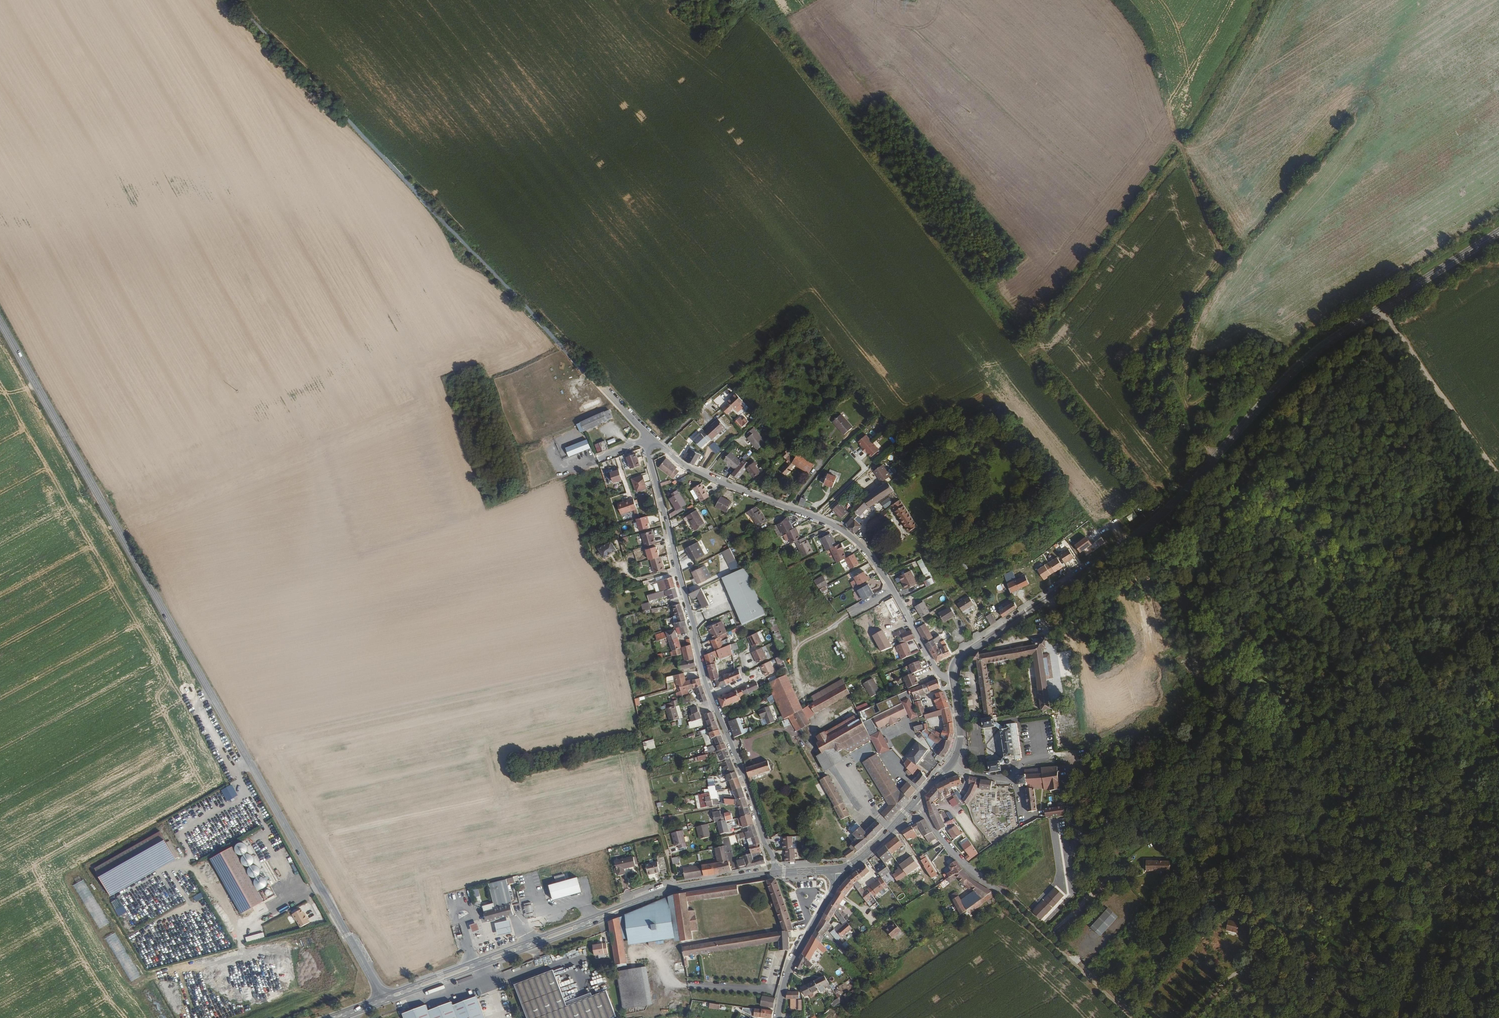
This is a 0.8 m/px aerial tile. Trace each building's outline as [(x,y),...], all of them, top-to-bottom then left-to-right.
[(742,400),(735,393),(732,395),(733,396),(727,401),(728,402),(725,406),(730,411),(733,408),(734,409),(734,408),(740,403),(742,400)] [(740,403),(734,408),(737,411),(743,405),(740,403)] [(609,409),(581,421),(583,429),(612,418),(609,409)] [(855,427),(844,415),(836,421),(847,434),(855,427)] [(739,417),(734,421),(741,428),(747,422),(743,418),(741,419),(739,417)] [(712,438),(712,439),(726,426),(718,419),(705,431),(712,438)] [(758,449),(766,442),(755,427),(749,432),(751,435),(749,436),(753,442),(752,443),(757,449),(758,449)] [(712,438),(705,431),(704,430),(694,440),(702,447),(712,438)] [(877,453),(865,437),(856,444),(860,449),(859,450),(864,456),(866,455),(870,459),(877,453)] [(601,450),(607,448),(604,439),(599,442),(601,450)] [(563,448),(567,457),(589,449),(586,440),(563,448)] [(715,454),(721,449),(713,441),(708,447),(715,454)] [(689,447),(682,459),(694,464),(700,453),(689,447)] [(810,460),(813,455),(801,448),(793,461),(810,472),(815,463),(810,460)] [(788,449),(784,453),(790,460),(792,463),(793,461),(788,454),(791,452),(788,449)] [(724,459),(735,468),(742,461),(730,451),(724,459)] [(635,456),(634,452),(624,455),(629,467),(638,464),(636,459),(637,459),(636,456),(635,456)] [(676,467),(665,458),(659,466),(673,477),(678,471),(675,468),(676,467)] [(728,478),(735,482),(747,467),(755,476),(763,469),(761,466),(758,468),(756,465),(758,463),(756,460),(751,464),(744,459),(742,461),(735,468),(731,473),(730,473),(728,478)] [(790,464),(788,462),(780,468),(784,473),(792,467),(790,464)] [(882,482),(889,477),(890,476),(883,465),(874,470),(882,482)] [(612,482),(621,479),(617,468),(614,469),(614,470),(609,472),(612,482)] [(644,482),(651,480),(648,472),(631,478),(636,491),(646,487),(644,482)] [(833,487),(838,478),(829,474),(824,484),(833,487)] [(895,490),(889,481),(883,485),(866,496),(855,506),(856,512),(858,514),(860,515),(870,504),(871,505),(891,492),(893,491),(895,490)] [(700,500),(708,495),(705,489),(703,485),(701,482),(693,487),(700,500)] [(1205,490),(1200,505),(1209,508),(1214,493),(1205,490)] [(685,504),(678,492),(669,498),(676,509),(685,504)] [(725,512),(731,502),(721,496),(715,506),(725,512)] [(620,513),(636,508),(632,497),(617,503),(620,513)] [(892,504),(897,501),(895,498),(885,505),(886,508),(888,507),(892,504)] [(896,510),(910,531),(918,525),(902,499),(899,501),(899,500),(897,501),(892,504),(896,510)] [(840,503),(834,509),(842,518),(849,513),(840,503)] [(757,505),(748,510),(751,515),(752,514),(759,526),(767,521),(761,509),(759,510),(757,505)] [(675,509),(666,515),(667,518),(677,512),(675,509)] [(704,524),(696,509),(683,517),(691,531),(704,524)] [(1133,511),(1126,517),(1130,522),(1137,516),(1133,511)] [(848,525),(848,527),(855,532),(862,524),(860,522),(855,517),(858,514),(856,512),(847,522),(848,525)] [(868,522),(873,527),(886,518),(885,517),(881,512),(868,522)] [(639,516),(635,518),(639,529),(648,526),(647,521),(646,519),(647,518),(646,514),(639,516)] [(782,521),(786,516),(785,515),(773,521),(774,524),(782,521)] [(787,531),(795,527),(791,520),(790,520),(788,517),(782,522),(775,525),(780,535),(787,531)] [(787,531),(793,543),(797,540),(803,538),(801,533),(800,534),(796,527),(795,527),(787,531)] [(638,534),(642,546),(652,543),(648,531),(638,534)] [(827,550),(832,548),(838,545),(835,537),(833,538),(831,533),(822,537),(827,550)] [(807,540),(806,536),(803,538),(797,540),(804,556),(815,551),(811,543),(809,544),(807,540)] [(1092,543),(1087,536),(1075,544),(1080,551),(1092,543)] [(608,553),(610,551),(615,548),(609,539),(597,547),(603,556),(608,553)] [(832,548),(839,561),(847,557),(849,556),(844,547),(845,547),(843,542),(838,545),(832,548)] [(700,557),(694,544),(685,548),(692,561),(700,557)] [(1069,548),(1060,553),(1066,562),(1074,556),(1069,548)] [(861,563),(856,553),(849,556),(847,557),(852,568),(861,563)] [(1058,556),(1049,562),(1056,571),(1064,566),(1058,556)] [(740,567),(735,558),(728,561),(732,571),(740,567)] [(930,571),(927,565),(923,558),(918,560),(926,573),(930,571)] [(650,563),(653,573),(664,569),(660,559),(650,563)] [(746,565),(741,567),(723,576),(742,625),(765,614),(765,613),(746,565)] [(699,567),(690,571),(696,583),(705,579),(699,567)] [(917,582),(911,570),(900,576),(907,588),(917,582)] [(861,584),(872,578),(871,575),(869,576),(867,571),(857,576),(861,584)] [(1004,575),(1007,581),(1015,578),(1011,571),(1004,575)] [(1030,582),(1030,583),(1036,579),(1034,574),(1033,573),(1029,575),(1030,577),(1028,578),(1030,582)] [(821,588),(829,584),(824,575),(815,580),(821,588)] [(1024,577),(1017,580),(1020,587),(1030,583),(1030,582),(1028,578),(1027,575),(1024,577)] [(657,581),(658,582),(660,591),(667,589),(675,586),(672,576),(657,581)] [(937,581),(935,577),(925,581),(927,586),(937,581)] [(1017,580),(1009,584),(1012,591),(1017,589),(1020,587),(1017,580)] [(864,599),(875,594),(870,584),(859,589),(864,599)] [(678,596),(675,586),(667,589),(669,593),(670,598),(678,596)] [(700,587),(688,592),(690,597),(696,594),(702,606),(708,603),(700,587)] [(667,589),(660,591),(650,594),(651,598),(669,593),(667,589)] [(892,598),(884,602),(890,612),(898,608),(893,597),(892,598)] [(974,604),(970,597),(959,604),(963,611),(974,604)] [(922,616),(926,614),(929,611),(927,608),(922,599),(914,603),(922,616)] [(1008,606),(1000,610),(1003,616),(1017,606),(1015,601),(1014,601),(1013,600),(1012,601),(1011,599),(1006,602),(1008,606)] [(648,602),(640,603),(642,610),(650,608),(648,602)] [(683,613),(680,603),(672,605),(675,615),(683,613)] [(955,614),(951,606),(940,613),(944,620),(955,614)] [(898,608),(890,612),(893,618),(902,613),(898,608)] [(772,610),(765,613),(765,614),(770,626),(776,641),(779,648),(786,645),(772,610)] [(701,611),(695,614),(698,624),(705,621),(701,611)] [(678,633),(688,631),(683,613),(675,615),(673,616),(667,618),(667,619),(671,619),(671,620),(674,619),(674,622),(673,622),(675,628),(676,628),(678,633)] [(986,617),(991,624),(996,621),(990,613),(986,616),(986,617)] [(708,627),(714,638),(711,639),(706,642),(706,644),(712,641),(715,649),(723,645),(721,641),(728,638),(725,632),(727,632),(721,621),(708,627)] [(927,642),(933,638),(925,622),(918,626),(927,642)] [(898,638),(900,644),(902,643),(900,635),(906,632),(904,629),(889,635),(890,641),(898,638)] [(677,637),(675,631),(674,630),(667,631),(668,637),(666,638),(667,639),(669,639),(669,640),(677,637)] [(902,643),(907,641),(915,638),(911,630),(906,632),(900,635),(902,643)] [(668,637),(667,631),(656,635),(656,637),(657,640),(666,638),(668,637)] [(758,632),(748,636),(753,646),(762,642),(758,632)] [(936,642),(943,637),(940,633),(933,638),(927,642),(930,648),(937,644),(936,642)] [(681,647),(677,637),(669,640),(672,650),(681,647)] [(883,651),(889,648),(885,638),(879,641),(883,651)] [(951,652),(950,650),(944,638),(941,640),(944,646),(941,648),(945,656),(951,652)] [(979,655),(978,651),(972,655),(973,660),(976,660),(985,718),(982,719),(983,728),(996,726),(1001,730),(1004,756),(1001,761),(988,763),(989,772),(992,771),(1001,770),(1000,765),(1003,765),(1005,762),(1005,763),(1006,764),(1008,764),(1009,764),(1009,763),(1010,762),(1010,761),(1009,760),(1009,759),(1015,758),(1015,759),(1021,758),(1019,746),(1018,746),(1016,735),(1017,735),(1016,722),(1010,723),(1010,724),(1004,725),(1004,727),(1003,727),(997,722),(996,717),(996,715),(992,715),(991,703),(992,703),(986,663),(1034,655),(1041,710),(1050,708),(1046,681),(1052,680),(1049,656),(1042,656),(1042,650),(1043,649),(1045,649),(1044,641),(1043,638),(1030,640),(1030,646),(979,655)] [(897,645),(903,659),(912,654),(907,641),(902,643),(900,644),(897,645)] [(691,644),(688,645),(682,646),(683,653),(685,660),(694,658),(691,644)] [(731,644),(705,654),(705,655),(708,667),(715,665),(714,661),(715,660),(715,658),(719,656),(719,659),(732,654),(732,651),(731,644)] [(937,660),(945,656),(941,648),(940,646),(938,647),(937,644),(930,648),(937,660)] [(673,655),(681,653),(681,647),(672,650),(672,653),(673,655)] [(766,654),(763,647),(758,649),(753,651),(756,658),(766,654)] [(768,658),(766,654),(756,658),(758,662),(768,658)] [(782,656),(778,657),(776,658),(779,664),(784,661),(782,656)] [(696,665),(694,658),(685,660),(678,661),(680,669),(696,665)] [(776,672),(771,661),(761,665),(766,676),(776,672)] [(914,673),(923,669),(921,661),(910,666),(913,673),(914,673)] [(715,665),(708,667),(712,680),(716,679),(719,677),(715,665)] [(733,672),(736,679),(742,677),(739,670),(735,671),(733,672)] [(685,681),(684,673),(680,673),(667,676),(667,681),(676,680),(677,684),(679,683),(681,691),(686,689),(689,688),(687,681),(685,681)] [(919,684),(914,673),(913,673),(909,675),(904,677),(909,688),(919,684)] [(719,677),(716,679),(718,686),(727,683),(724,675),(719,677)] [(802,710),(801,709),(787,675),(786,675),(768,684),(773,694),(766,698),(768,701),(774,697),(775,700),(784,718),(788,717),(796,730),(798,729),(799,731),(802,729),(801,728),(809,723),(802,710)] [(701,684),(699,678),(692,680),(694,687),(695,686),(701,684)] [(814,712),(850,693),(845,684),(842,679),(811,696),(814,701),(809,704),(814,712)] [(917,687),(908,691),(903,693),(905,696),(910,694),(909,693),(912,692),(914,699),(919,698),(918,694),(920,694),(940,686),(937,679),(917,687)] [(882,694),(875,680),(865,685),(873,699),(882,694)] [(749,693),(759,688),(757,682),(753,684),(746,687),(749,693)] [(702,687),(701,684),(695,686),(696,689),(701,702),(707,700),(702,687)] [(726,695),(719,698),(723,707),(741,700),(740,699),(742,698),(741,696),(740,697),(737,691),(726,695)] [(924,715),(925,718),(943,713),(944,717),(945,721),(944,722),(945,726),(944,729),(943,730),(940,738),(951,742),(954,732),(953,721),(951,715),(949,706),(943,691),(936,693),(937,698),(934,699),(937,707),(931,709),(932,712),(927,714),(926,711),(923,712),(924,715)] [(882,712),(902,703),(901,702),(898,695),(858,712),(861,718),(863,722),(870,719),(873,717),(882,712)] [(902,703),(882,712),(873,717),(878,728),(889,723),(890,725),(898,721),(897,719),(908,714),(910,719),(916,716),(908,699),(901,702),(902,703)] [(915,701),(917,712),(923,710),(920,700),(915,701)] [(673,706),(665,708),(669,722),(678,719),(675,705),(673,706)] [(764,717),(767,725),(774,722),(768,706),(761,709),(758,711),(760,718),(764,717)] [(703,725),(700,718),(699,714),(692,716),(690,717),(691,721),(688,721),(690,728),(703,725)] [(918,725),(909,727),(912,732),(915,731),(919,730),(918,729),(922,729),(923,730),(924,730),(926,732),(925,732),(931,737),(928,741),(930,743),(934,740),(939,743),(938,744),(938,745),(936,745),(933,748),(935,752),(933,755),(939,760),(948,749),(951,742),(940,738),(939,737),(940,733),(927,727),(926,723),(925,718),(924,715),(917,717),(918,725)] [(848,750),(870,738),(877,753),(888,751),(885,744),(887,743),(884,738),(882,738),(879,732),(876,733),(870,719),(863,722),(861,718),(857,721),(854,716),(818,736),(820,740),(816,742),(822,752),(816,755),(824,769),(843,760),(838,751),(843,748),(844,749),(848,750)] [(716,725),(714,718),(706,720),(709,727),(716,725)] [(784,727),(790,724),(787,718),(781,721),(784,727)] [(737,719),(730,722),(735,736),(737,736),(743,734),(737,719)] [(724,744),(720,735),(714,737),(715,740),(716,744),(717,746),(724,744)] [(642,742),(645,750),(655,747),(653,739),(642,742)] [(908,758),(915,764),(927,749),(919,742),(913,750),(907,757),(908,758)] [(727,752),(726,748),(719,750),(717,751),(719,756),(718,756),(718,758),(720,758),(721,762),(730,759),(727,752)] [(710,757),(709,753),(704,755),(706,760),(711,758),(712,762),(715,762),(713,758),(710,757)] [(888,820),(907,798),(915,789),(907,781),(900,788),(899,787),(897,789),(876,756),(864,763),(888,805),(881,813),(888,820)] [(915,764),(908,758),(904,763),(909,770),(911,773),(909,775),(912,779),(918,785),(926,776),(924,774),(925,773),(922,770),(921,771),(920,770),(921,769),(915,764)] [(734,768),(730,759),(721,762),(722,762),(726,775),(735,771),(734,768)] [(746,767),(749,776),(771,769),(768,760),(746,767)] [(1059,768),(1058,766),(1056,767),(1056,765),(1055,765),(1055,767),(1048,768),(1048,766),(1047,767),(1047,768),(1042,768),(1042,767),(1041,767),(1041,768),(1038,769),(1038,767),(1037,767),(1037,769),(1034,769),(1034,768),(1033,768),(1033,769),(1029,769),(1029,768),(1028,768),(1028,770),(1025,770),(1025,769),(1024,769),(1024,775),(1023,776),(1020,777),(1020,776),(1019,776),(1018,777),(1019,778),(1019,783),(1018,783),(1018,785),(1019,785),(1019,786),(1020,785),(1022,786),(1022,785),(1023,785),(1026,784),(1026,786),(1027,789),(1033,790),(1035,790),(1035,789),(1044,788),(1045,790),(1047,789),(1049,789),(1049,790),(1048,791),(1048,792),(1049,791),(1049,792),(1051,792),(1051,790),(1054,790),(1058,789),(1059,790),(1060,790),(1060,788),(1059,784),(1061,784),(1061,783),(1059,783),(1058,776),(1060,776),(1060,774),(1058,775),(1057,768),(1059,768)] [(737,777),(735,771),(726,775),(721,777),(722,780),(725,779),(726,781),(728,780),(729,780),(737,777)] [(820,779),(831,797),(836,806),(834,807),(841,819),(849,815),(842,801),(827,775),(820,779)] [(948,778),(950,787),(956,785),(953,776),(948,778)] [(977,785),(980,779),(969,776),(968,783),(971,784),(977,785)] [(746,801),(745,797),(737,777),(729,780),(736,799),(727,799),(727,797),(717,799),(713,781),(707,782),(711,800),(707,801),(708,806),(725,803),(725,804),(739,804),(738,803),(746,801)] [(951,796),(952,795),(954,794),(954,793),(951,788),(950,787),(948,778),(936,785),(943,798),(944,800),(946,799),(943,794),(948,791),(951,796)] [(994,781),(991,781),(980,779),(980,788),(990,790),(991,786),(994,786),(994,781)] [(221,790),(226,801),(238,795),(233,784),(221,790)] [(976,788),(977,785),(971,784),(968,792),(973,795),(976,788)] [(940,800),(943,798),(936,785),(926,796),(929,809),(935,806),(932,801),(938,797),(940,800)] [(1035,790),(1033,790),(1027,789),(1025,789),(1029,812),(1037,811),(1035,790)] [(959,799),(962,797),(957,791),(954,793),(954,794),(956,795),(959,799)] [(965,802),(973,795),(968,792),(963,799),(965,802)] [(958,803),(960,801),(959,799),(956,795),(954,794),(952,795),(958,803)] [(750,814),(747,805),(740,808),(742,816),(750,814)] [(938,811),(935,806),(929,809),(930,815),(938,811)] [(1045,809),(1047,818),(1065,815),(1064,806),(1057,807),(1045,809)] [(938,830),(940,829),(945,826),(944,823),(938,811),(930,815),(938,830)] [(726,821),(733,819),(731,812),(729,812),(724,813),(726,819),(726,821)] [(717,822),(726,819),(724,813),(721,814),(714,816),(715,822),(717,822)] [(754,825),(750,814),(742,816),(742,817),(741,817),(743,825),(744,828),(748,827),(749,826),(754,825)] [(954,817),(944,823),(945,826),(947,828),(957,822),(954,817)] [(921,830),(928,826),(924,818),(911,825),(914,831),(917,835),(921,833),(917,827),(918,826),(921,830)] [(851,848),(854,852),(857,850),(870,838),(870,839),(876,834),(876,833),(882,826),(876,820),(864,831),(856,822),(849,829),(856,837),(854,839),(855,840),(852,843),(852,844),(849,846),(851,848)] [(711,841),(708,824),(697,826),(698,834),(700,833),(701,838),(702,843),(711,841)] [(760,843),(754,825),(749,826),(748,827),(749,831),(746,832),(747,837),(750,844),(753,843),(753,844),(760,843)] [(901,831),(905,836),(914,831),(911,825),(901,831)] [(163,826),(94,864),(109,893),(181,851),(172,835),(169,837),(163,826)] [(928,842),(936,837),(930,829),(928,826),(921,830),(925,836),(928,842)] [(948,830),(954,839),(961,834),(955,826),(948,830)] [(677,831),(672,832),(673,840),(675,839),(676,844),(678,844),(678,847),(686,845),(682,830),(677,831)] [(785,854),(785,860),(795,860),(794,847),(793,848),(792,835),(784,836),(784,842),(783,842),(783,848),(786,848),(786,854),(785,854)] [(897,835),(884,845),(891,854),(900,846),(903,844),(897,835)] [(239,844),(239,845),(240,847),(242,849),(245,849),(248,848),(251,846),(251,843),(250,840),(248,838),(245,837),(243,838),(242,838),(240,839),(240,841),(239,842),(239,844)] [(967,861),(968,861),(978,853),(969,841),(967,837),(961,841),(961,843),(962,845),(968,855),(964,858),(967,861)] [(240,848),(238,842),(236,842),(235,841),(213,853),(220,866),(248,914),(269,901),(254,874),(244,857),(240,848)] [(762,850),(760,843),(753,844),(749,846),(751,853),(759,851),(760,851),(762,850)] [(685,878),(703,875),(719,872),(731,870),(729,861),(725,845),(714,847),(710,848),(711,850),(709,851),(709,853),(712,853),(713,861),(703,863),(703,864),(702,865),(683,868),(685,878)] [(884,845),(877,852),(884,862),(886,861),(892,855),(891,854),(884,845)] [(891,854),(892,855),(897,862),(898,864),(900,867),(909,860),(900,846),(891,854)] [(255,850),(252,849),(251,848),(248,850),(246,851),(245,855),(246,858),(249,860),(251,861),(253,860),(255,859),(257,856),(257,853),(256,851),(255,850)] [(846,857),(847,857),(854,852),(851,848),(844,853),(845,854),(846,857)] [(759,851),(751,853),(745,855),(743,855),(744,858),(738,860),(739,865),(739,868),(766,862),(764,856),(761,857),(759,851)] [(667,867),(664,853),(660,854),(661,857),(649,860),(652,870),(667,867)] [(931,877),(936,874),(924,856),(923,857),(921,854),(919,855),(921,858),(920,859),(924,865),(924,866),(931,877)] [(640,867),(638,857),(623,860),(626,871),(640,867)] [(259,860),(256,860),(254,861),(252,864),(251,868),(253,871),(256,872),(259,872),(262,870),(264,868),(263,863),(261,860),(259,860)] [(974,891),(961,901),(957,896),(952,888),(946,891),(952,900),(953,901),(945,906),(943,907),(950,921),(958,915),(966,910),(968,914),(973,920),(999,902),(992,896),(990,893),(980,885),(969,877),(961,869),(955,860),(950,864),(950,866),(945,869),(949,877),(947,878),(948,879),(951,877),(953,879),(957,877),(963,885),(967,883),(974,891)] [(865,901),(867,904),(870,902),(869,899),(872,897),(872,896),(885,885),(880,877),(889,871),(884,862),(875,869),(879,876),(873,881),(874,882),(866,889),(864,892),(861,888),(858,890),(865,901)] [(1168,873),(1168,867),(1169,862),(1151,862),(1150,872),(1168,873)] [(853,874),(849,877),(854,884),(857,889),(860,886),(857,880),(869,870),(865,863),(859,868),(853,874)] [(895,872),(892,874),(894,878),(896,881),(906,875),(900,867),(898,864),(896,865),(897,869),(894,871),(895,872)] [(266,871),(262,871),(260,872),(259,874),(258,878),(258,880),(260,882),(262,883),(264,883),(266,883),(269,882),(270,879),(270,877),(268,873),(266,871)] [(513,879),(511,874),(489,881),(494,902),(483,905),(487,919),(514,913),(506,881),(513,879)] [(583,891),(579,876),(551,884),(555,899),(583,891)] [(849,877),(838,889),(846,896),(854,884),(849,877)] [(775,878),(766,880),(773,902),(770,903),(771,907),(775,906),(782,926),(790,922),(775,878)] [(98,930),(109,924),(85,879),(74,885),(98,930)] [(675,894),(681,939),(681,941),(684,940),(684,939),(692,938),(691,930),(688,910),(687,901),(739,894),(737,884),(677,894),(675,894)] [(838,889),(836,894),(843,900),(846,896),(838,889)] [(609,927),(615,964),(626,962),(623,943),(629,943),(630,944),(673,937),(674,940),(681,939),(675,894),(608,920),(609,927)] [(836,894),(830,903),(840,913),(844,908),(842,907),(846,902),(843,900),(836,894)] [(119,898),(112,902),(119,916),(127,912),(119,898)] [(830,903),(822,917),(828,921),(831,917),(834,913),(836,913),(843,923),(846,921),(843,916),(840,913),(830,903)] [(526,918),(533,917),(531,904),(524,905),(526,918)] [(1099,936),(1117,917),(1107,908),(1089,927),(1099,936)] [(688,910),(691,930),(697,930),(694,909),(688,910)] [(309,924),(304,915),(303,915),(300,911),(291,916),(300,929),(309,924)] [(822,917),(815,930),(823,938),(824,939),(833,927),(828,921),(822,917)] [(508,920),(494,923),(497,935),(511,932),(508,920)] [(475,922),(468,925),(471,932),(478,929),(475,922)] [(782,926),(784,932),(787,932),(793,930),(791,923),(790,922),(782,926)] [(836,927),(834,928),(835,929),(833,931),(839,939),(842,936),(851,928),(847,922),(839,929),(836,927)] [(893,923),(889,927),(887,929),(887,928),(884,931),(891,939),(900,931),(893,923)] [(1237,926),(1227,923),(1226,924),(1223,924),(1222,927),(1226,927),(1225,929),(1236,931),(1237,926)] [(815,930),(813,935),(820,942),(823,938),(815,930)] [(779,933),(780,941),(781,950),(789,949),(787,932),(784,932),(779,933)] [(106,939),(130,983),(141,977),(116,933),(106,939)] [(682,945),(683,955),(780,941),(779,933),(684,946),(684,945),(682,945)] [(813,935),(810,940),(817,947),(820,942),(813,935)] [(838,939),(835,942),(842,952),(846,950),(838,939)] [(592,943),(594,954),(607,951),(605,941),(601,942),(601,940),(597,941),(597,942),(592,943)] [(810,940),(803,954),(809,960),(810,960),(814,964),(815,962),(812,959),(811,960),(810,959),(813,955),(814,955),(815,953),(814,952),(817,947),(810,940)] [(799,971),(804,962),(810,968),(813,970),(814,969),(817,971),(818,969),(809,960),(803,954),(800,959),(794,970),(799,971)] [(647,1003),(641,966),(617,970),(622,1007),(647,1003)] [(615,1016),(605,990),(565,1005),(552,970),(513,985),(526,1017),(609,1017),(615,1016)] [(831,990),(833,989),(824,975),(819,978),(801,986),(803,991),(806,996),(808,995),(808,994),(813,992),(813,991),(819,988),(821,992),(826,990),(824,986),(827,984),(831,990)] [(795,1009),(801,1009),(801,999),(798,999),(798,989),(788,990),(787,997),(791,997),(791,1009),(795,1009)] [(773,1006),(774,997),(762,995),(760,1004),(773,1006)] [(402,1014),(403,1017),(483,1017),(476,999),(452,1007),(450,1001),(427,1009),(425,1005),(405,1013),(402,1014)] [(752,1014),(772,1017),(773,1010),(759,1008),(749,1007),(748,1009),(752,1009),(752,1014)]
